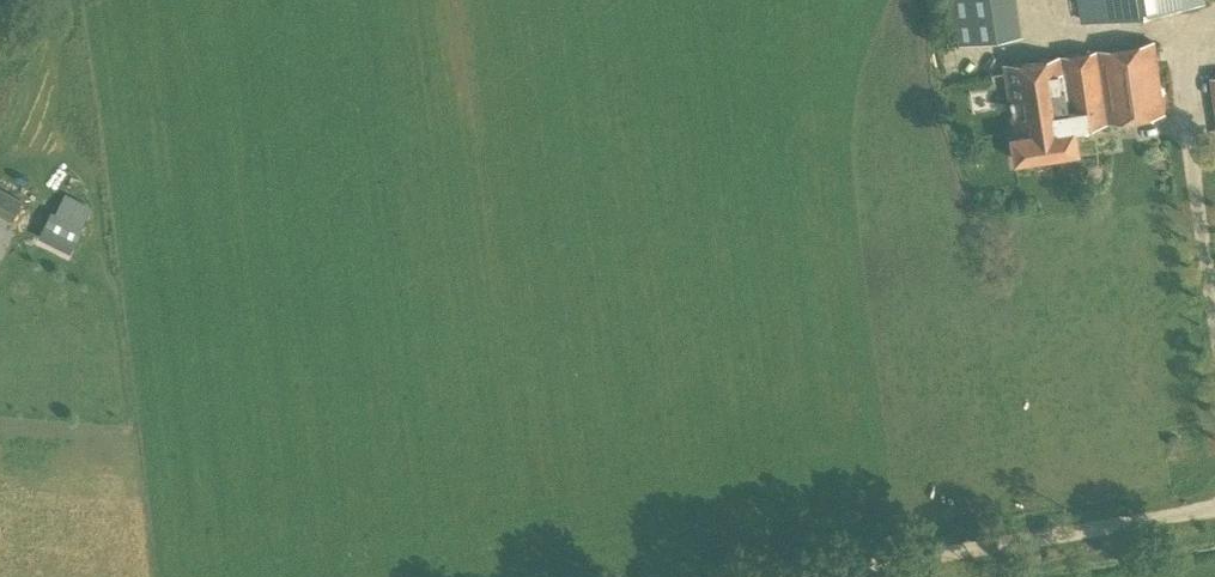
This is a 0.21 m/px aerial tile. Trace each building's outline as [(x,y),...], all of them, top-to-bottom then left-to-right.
[(952,44),(1023,33),(1018,0),(945,0),(952,44)] [(1117,19),(1117,16),(1134,13),(1132,0),(1078,0),(1082,25),(1117,19)] [(1090,107),(1093,123),(1165,112),(1154,43),(1005,66),(1013,119),(1090,107)] [(1016,159),(1078,149),(1078,144),(1079,141),(1078,133),(1076,131),(1075,126),(1093,123),(1090,107),(1013,119),(1015,134),(1012,134),(1016,159)] [(11,221),(22,198),(0,187),(0,215),(11,221)] [(82,225),(91,208),(66,195),(57,212),(82,225)]
